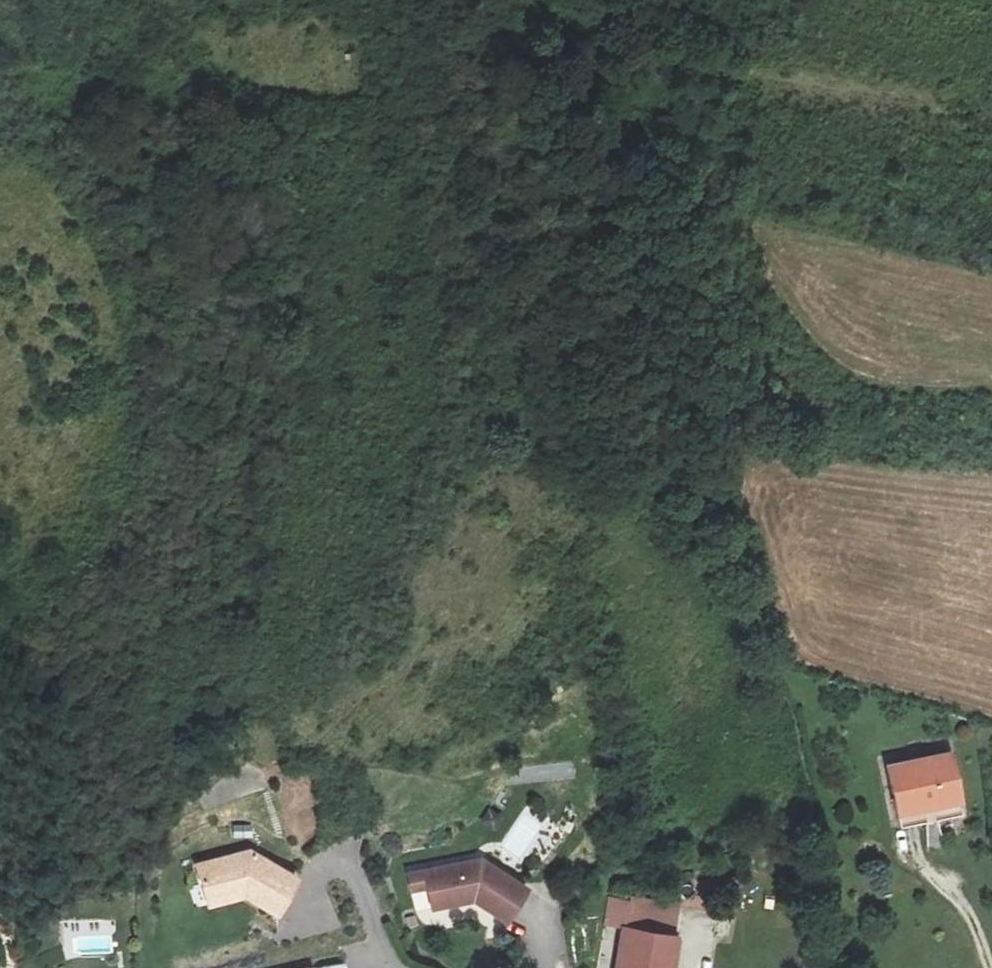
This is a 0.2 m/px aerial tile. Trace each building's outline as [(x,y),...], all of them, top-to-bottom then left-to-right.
[(947,752),(886,767),(901,828),(962,814),(947,752)] [(235,844),(183,860),(190,882),(206,887),(226,880),(228,886),(262,905),(282,869),(235,844)] [(479,870),(422,881),(428,919),(471,912),(502,934),(525,901),(479,870)] [(206,887),(190,882),(195,897),(228,886),(226,880),(206,887)] [(691,944),(629,932),(622,967),(686,967),(691,944)]
